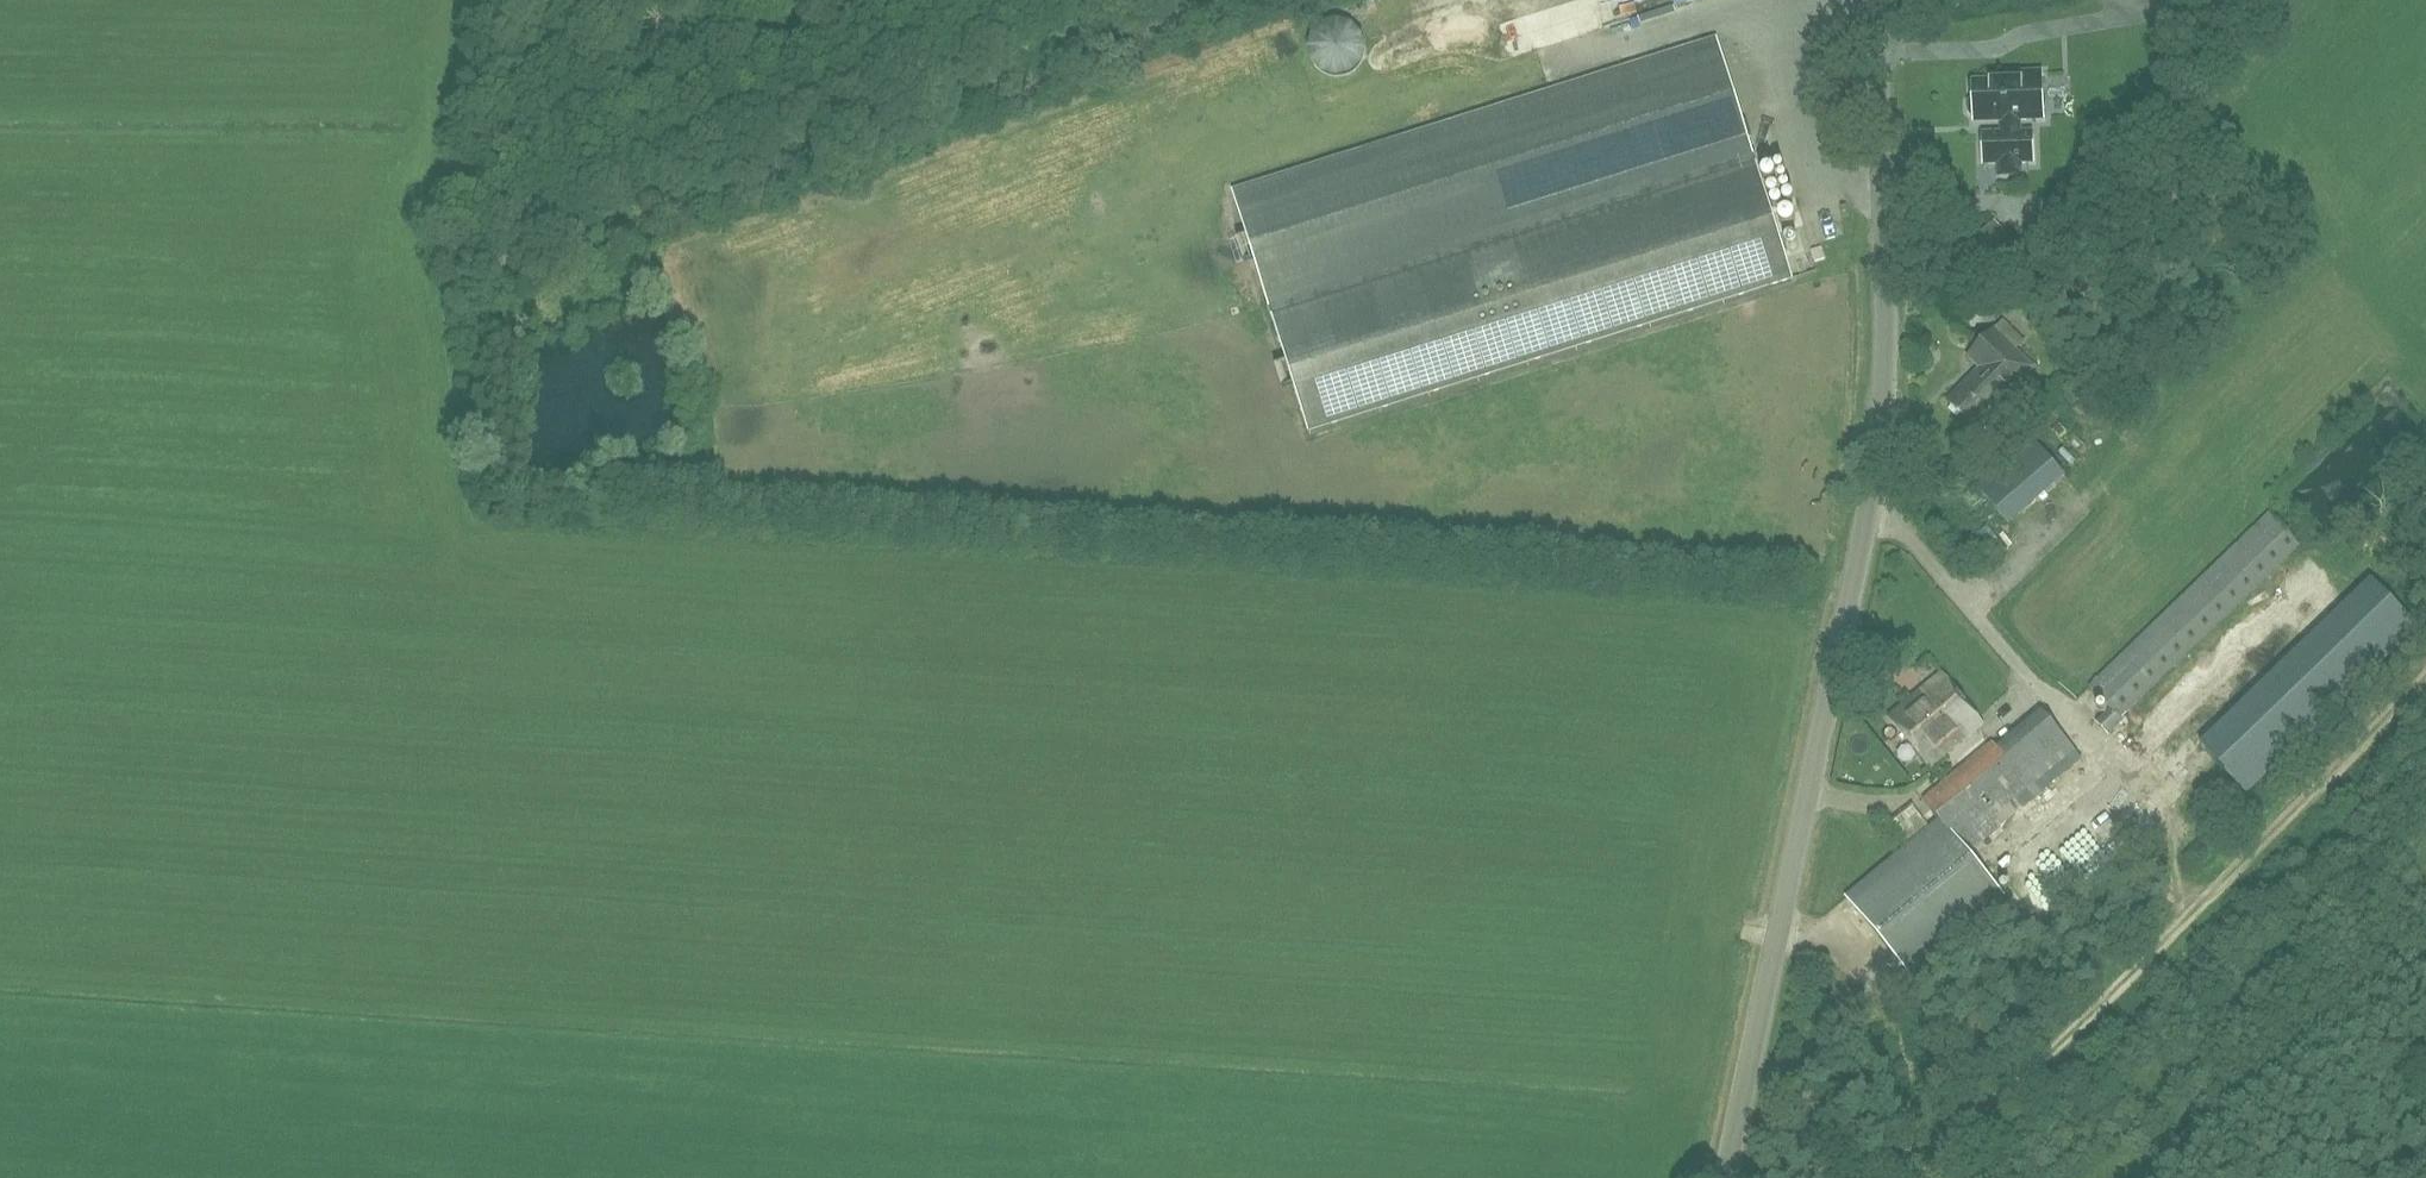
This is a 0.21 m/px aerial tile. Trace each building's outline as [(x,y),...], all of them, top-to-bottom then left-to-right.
[(1505,28),(1512,59),(1607,38),(1600,7),(1505,28)] [(1309,431),(1794,277),(1720,38),(1541,95),(1233,193),(1287,361),(1271,367),(1280,391),(1294,387),(1309,431)] [(1971,81),(1972,96),(1968,101),(1968,111),(1972,115),(1973,120),(2000,119),(2000,132),(1981,133),(1982,163),(1997,162),(1998,174),(2019,173),(2018,161),(2032,161),(2030,131),(2018,132),(2017,118),(2042,117),(2040,72),(2007,73),(2007,80),(1971,81)] [(1973,427),(2031,368),(1993,331),(1969,355),(1982,368),(1948,403),(1973,427)] [(2009,516),(2070,478),(2046,440),(1985,477),(2009,516)] [(2106,732),(2119,718),(2299,545),(2269,514),(2089,687),(2109,708),(2095,720),(2106,732)] [(2020,545),(2032,550),(2041,529),(2029,524),(2020,545)] [(2373,579),(2320,630),(2368,679),(2420,628),(2373,579)] [(1951,739),(1977,717),(1942,674),(1915,695),(1951,739)] [(1915,695),(1889,717),(1925,761),(1951,739),(1915,695)] [(2081,758),(2044,713),(1999,751),(1992,743),(1922,801),(1937,818),(1845,895),(1909,971),(2003,893),(1969,852),(2081,758)] [(2216,763),(2215,741),(2199,741),(2199,758),(2181,759),(2181,778),(2196,778),(2196,763),(2216,763)]
